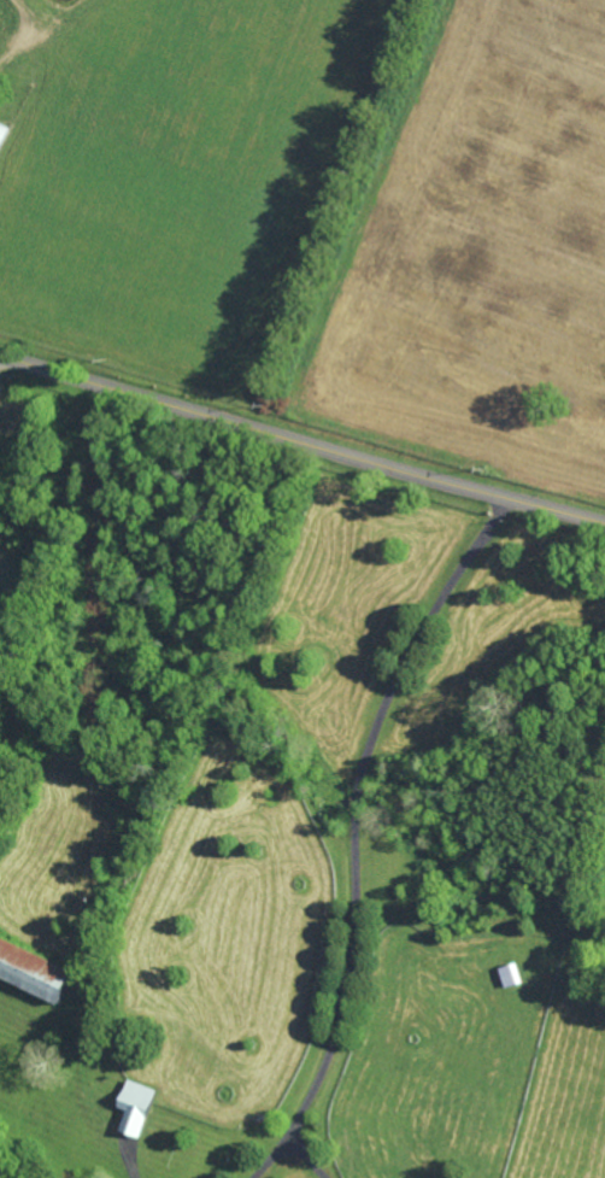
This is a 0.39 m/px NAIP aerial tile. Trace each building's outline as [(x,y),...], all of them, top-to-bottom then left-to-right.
[(0,121),(0,151),(12,127),(0,121)] [(62,1003),(77,970),(0,935),(0,976),(62,1003)] [(500,968),(506,987),(523,982),(517,963),(500,968)] [(158,1090),(130,1079),(120,1107),(129,1110),(121,1130),(141,1137),(158,1090)]
